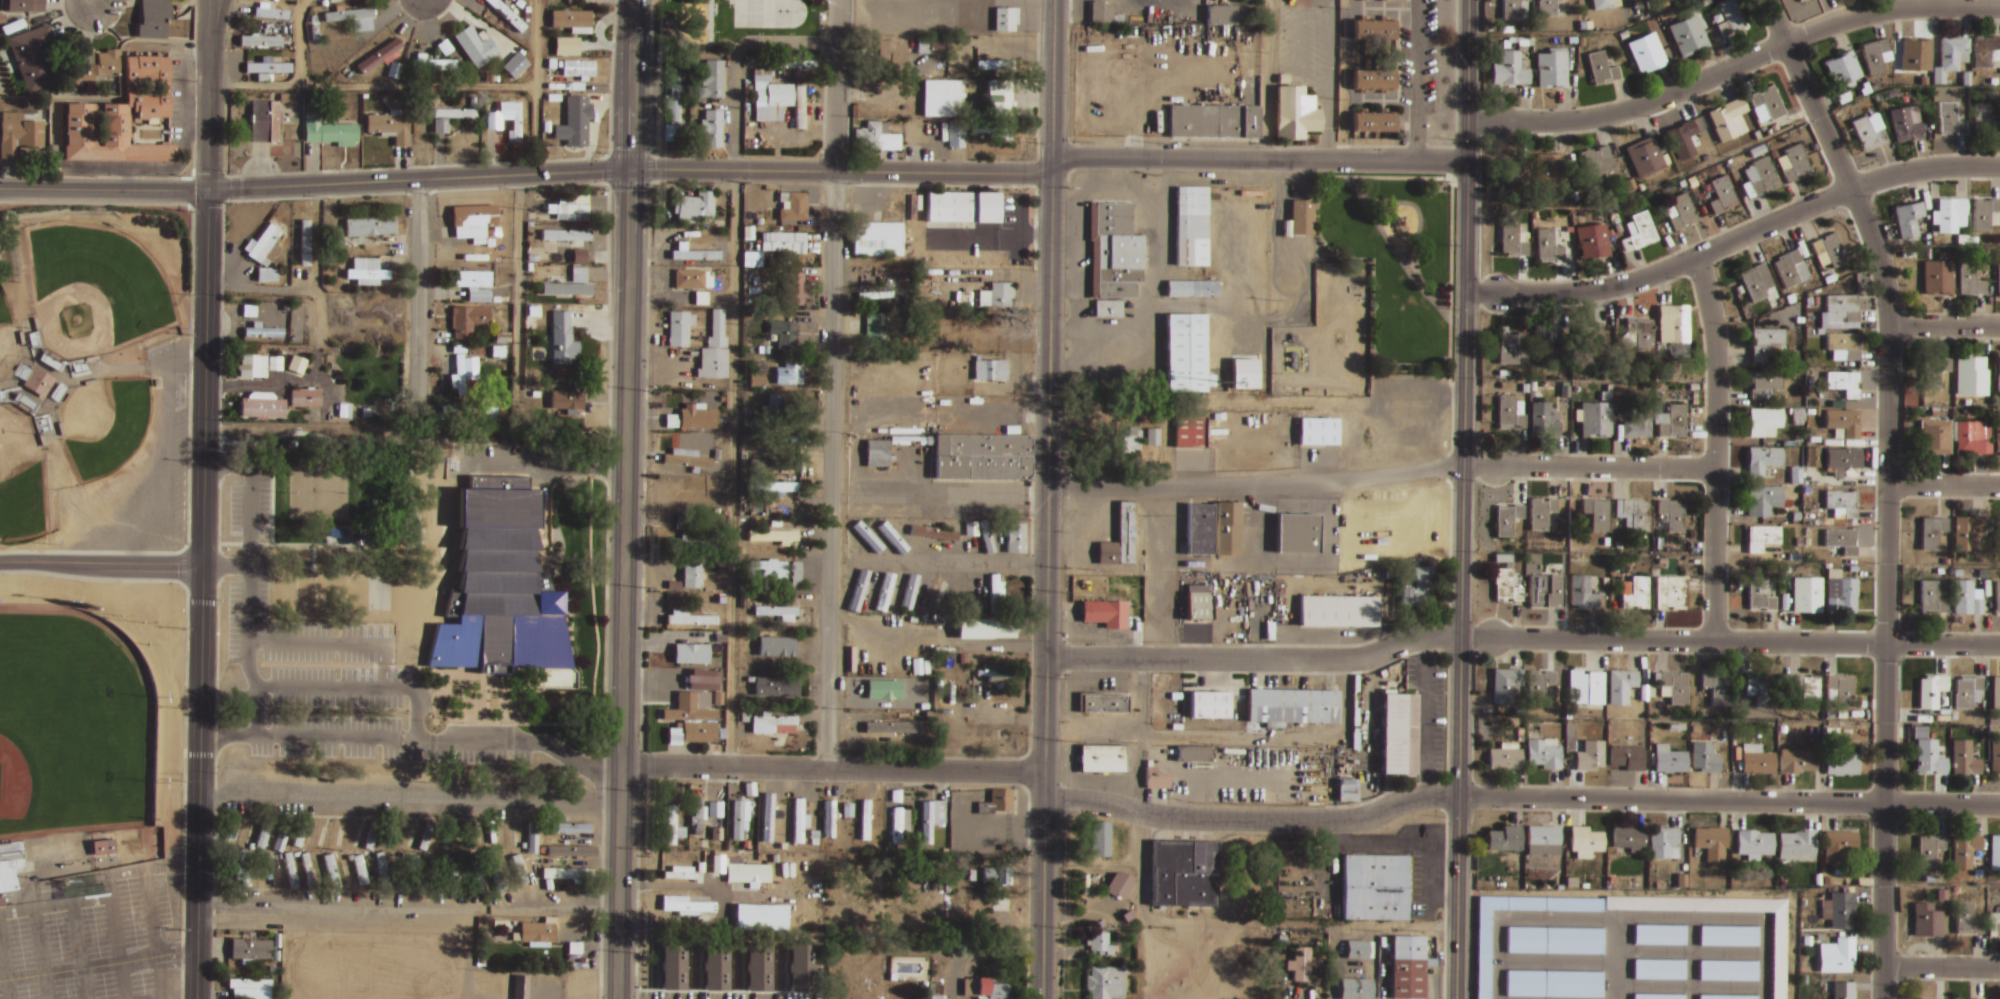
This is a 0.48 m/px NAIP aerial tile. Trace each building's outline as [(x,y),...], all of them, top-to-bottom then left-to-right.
[(43,10),(0,11),(0,0),(43,0),(43,10)] [(139,35),(140,0),(167,0),(167,17),(164,17),(163,36),(139,35)] [(521,31),(487,0),(499,0),(526,24),(521,31)] [(1502,18),(1502,0),(1519,0),(1519,18),(1502,18)] [(1539,1),(1539,0),(1556,0),(1556,15),(1537,15),(1537,1),(1539,1)] [(1593,9),(1592,0),(1610,0),(1611,7),(1593,9)] [(1718,3),(1725,0),(1736,0),(1740,10),(1739,10),(1746,25),(1722,36),(1716,24),(1725,20),(1718,3)] [(1089,1),(1102,1),(1102,7),(1111,7),(1111,23),(1089,23),(1089,1)] [(255,6),(289,10),(288,18),(254,15),(255,6)] [(373,6),(374,15),(326,21),(325,12),(373,6)] [(997,7),(1016,7),(1016,30),(997,30),(997,7)] [(1206,7),(1234,7),(1234,25),(1206,25),(1206,7)] [(552,9),(592,9),(592,26),(552,26),(552,9)] [(1352,18),(1393,18),(1393,37),(1352,37),(1352,18)] [(1686,19),(1693,36),(1703,32),(1708,44),(1699,48),(1698,46),(1683,53),(1677,39),(1675,40),(1670,26),(1686,19)] [(47,22),(54,40),(41,45),(55,82),(26,93),(6,38),(47,22)] [(476,39),(468,27),(452,38),(475,72),(498,56),(483,35),(476,39)] [(473,29),(507,53),(502,60),(468,36),(473,29)] [(240,35),(282,35),(281,45),(240,45),(240,35)] [(1991,35),(1999,35),(1999,48),(1991,48),(1991,67),(1975,67),(1975,35),(1984,35),(1984,38),(1991,38),(1991,35)] [(399,36),(404,43),(362,71),(357,64),(399,36)] [(919,36),(944,36),(944,52),(919,53),(919,36)] [(556,37),(580,37),(580,55),(556,55),(556,37)] [(1644,37),(1651,53),(1661,49),(1666,62),(1647,70),(1645,67),(1640,69),(1629,43),(1644,37)] [(1901,53),(1903,53),(1903,37),(1931,37),(1931,69),(1901,69),(1901,53)] [(1941,37),(1969,37),(1969,62),(1959,62),(1959,70),(1941,71),(1941,37)] [(1887,38),(1890,50),(1880,53),(1884,70),(1868,74),(1861,44),(1887,38)] [(879,40),(896,40),(896,43),(908,43),(908,62),(884,62),(884,60),(879,60),(879,40)] [(64,74),(68,74),(68,69),(72,66),(74,66),(74,51),(90,51),(90,62),(95,62),(95,51),(103,51),(103,48),(117,48),(117,73),(91,73),(91,80),(76,80),(76,83),(64,83),(64,74)] [(1536,52),(1547,52),(1547,49),(1566,49),(1566,86),(1553,87),(1553,84),(1538,84),(1538,69),(1536,69),(1536,52)] [(1603,49),(1608,68),(1617,65),(1620,78),(1595,84),(1587,53),(1603,49)] [(1851,49),(1863,75),(1836,87),(1824,61),(1851,49)] [(1501,50),(1519,50),(1519,68),(1529,68),(1529,83),(1501,83),(1501,50)] [(125,89),(138,89),(138,90),(156,90),(156,89),(162,89),(162,80),(157,80),(157,79),(137,79),(137,81),(126,81),(126,55),(136,55),(136,54),(158,54),(158,55),(168,55),(168,78),(170,78),(170,90),(168,90),(168,115),(148,116),(148,119),(135,119),(135,105),(127,105),(127,102),(125,102),(125,89)] [(528,66),(515,54),(500,70),(513,82),(528,66)] [(412,59),(457,59),(457,69),(412,69),(412,59)] [(697,87),(705,87),(704,86),(700,86),(700,72),(704,72),(704,60),(722,60),(722,98),(697,98),(697,87)] [(246,62),(292,62),(292,71),(246,71),(246,62)] [(386,77),(396,80),(401,66),(391,63),(386,77)] [(561,80),(593,80),(593,63),(561,63),(561,80)] [(754,68),(771,68),(772,80),(754,80),(754,68)] [(1350,68),(1392,68),(1392,87),(1351,87),(1350,68)] [(664,95),(672,95),(672,72),(680,72),(680,122),(664,122),(664,95)] [(989,78),(1016,78),(1016,103),(1013,103),(1013,116),(989,117),(989,78)] [(926,79),(965,79),(965,115),(926,115),(926,79)] [(757,90),(768,90),(768,83),(794,83),(794,105),(784,105),(784,121),(764,121),(764,105),(768,105),(768,103),(757,103),(757,90)] [(1275,84),(1304,84),(1305,96),(1314,96),(1314,108),(1320,108),(1320,130),(1304,130),(1304,139),(1276,139),(1275,84)] [(1773,84),(1786,113),(1770,120),(1763,103),(1754,107),(1749,95),(1773,84)] [(796,85),(805,85),(805,128),(796,128),(796,85)] [(586,92),(601,93),(600,107),(587,106),(586,105),(586,92)] [(1733,99),(1747,130),(1720,142),(1713,127),(1715,127),(1708,111),(1733,99)] [(68,100),(92,101),(91,138),(101,138),(102,101),(125,102),(125,105),(127,105),(126,143),(177,144),(177,162),(66,160),(68,100)] [(251,100),(279,100),(279,110),(283,110),(283,123),(279,123),(279,141),(252,141),(251,100)] [(487,111),(500,111),(500,101),(521,102),(521,141),(508,141),(508,130),(513,130),(513,119),(502,119),(502,128),(487,128),(487,111)] [(1939,102),(1957,102),(1957,120),(1967,120),(1967,134),(1957,134),(1957,132),(1939,132),(1939,102)] [(1992,121),(1999,121),(1999,134),(1975,134),(1975,102),(1992,102),(1992,121)] [(1917,104),(1925,137),(1897,143),(1890,110),(1917,104)] [(586,105),(586,106),(587,106),(591,110),(564,138),(559,132),(586,105)] [(1168,107),(1256,107),(1256,136),(1168,136),(1168,107)] [(433,108),(476,108),(476,117),(471,117),(471,122),(465,122),(465,117),(448,117),(448,133),(435,133),(435,117),(433,117),(433,108)] [(367,114),(389,114),(389,109),(401,109),(401,110),(409,110),(409,146),(395,146),(395,135),(380,135),(380,131),(367,131),(367,114)] [(305,110),(322,110),(322,123),(358,123),(358,141),(305,141),(305,110)] [(702,119),(705,119),(705,110),(722,110),(722,146),(705,146),(705,136),(702,136),(702,119)] [(1352,111),(1392,111),(1392,130),(1352,130),(1352,111)] [(1867,115),(1871,126),(1881,122),(1888,141),(1863,151),(1852,121),(1867,115)] [(17,158),(0,158),(0,120),(43,120),(43,138),(23,138),(17,142),(17,158)] [(1691,120),(1696,132),(1687,135),(1694,152),(1679,159),(1667,131),(1691,120)] [(855,129),(861,129),(861,128),(868,128),(868,121),(890,121),(890,134),(901,134),(901,149),(870,149),(870,144),(860,144),(860,138),(855,138),(855,129)] [(950,121),(966,121),(966,147),(950,147),(950,121)] [(975,123),(1013,123),(1013,139),(991,139),(991,132),(975,132),(975,123)] [(665,124),(686,124),(686,142),(665,142),(665,124)] [(1652,135),(1666,166),(1638,179),(1625,148),(1652,135)] [(1791,167),(1783,150),(1800,142),(1812,168),(1796,176),(1797,178),(1788,182),(1782,171),(1791,167)] [(1592,149),(1592,151),(1598,150),(1597,147),(1607,145),(1610,158),(1614,157),(1616,167),(1603,171),(1605,178),(1588,182),(1584,168),(1586,168),(1582,153),(1580,154),(1579,152),(1592,149)] [(1535,155),(1562,154),(1562,174),(1551,174),(1551,186),(1535,186),(1535,155)] [(1760,180),(1752,162),(1767,155),(1781,185),(1756,196),(1751,184),(1760,180)] [(1718,198),(1710,181),(1726,174),(1733,188),(1731,188),(1737,201),(1722,208),(1723,210),(1714,214),(1708,202),(1718,198)] [(1175,188),(1206,188),(1206,266),(1175,266),(1175,188)] [(680,195),(698,196),(698,189),(715,191),(714,215),(696,214),(696,223),(678,222),(680,195)] [(780,208),(789,208),(789,201),(781,201),(781,192),(806,192),(806,200),(809,200),(809,210),(808,210),(808,219),(780,219),(780,208)] [(926,192),(997,193),(997,224),(926,223),(926,192)] [(1677,215),(1670,198),(1686,192),(1698,220),(1674,230),(1669,219),(1677,215)] [(547,204),(558,204),(558,197),(574,197),(574,194),(588,194),(589,220),(567,220),(567,214),(548,214),(548,213),(547,213),(547,204)] [(1939,198),(1967,198),(1967,213),(1957,213),(1957,232),(1939,232),(1939,198)] [(1990,198),(1999,198),(1999,212),(1990,212),(1991,230),(1974,230),(1974,199),(1984,199),(1984,200),(1990,200),(1990,198)] [(1290,201),(1312,201),(1312,235),(1290,235),(1290,201)] [(1922,201),(1925,215),(1915,218),(1919,235),(1900,240),(1892,208),(1922,201)] [(1088,203),(1130,203),(1130,235),(1142,235),(1142,282),(1135,282),(1135,298),(1091,298),(1091,242),(1088,242),(1088,203)] [(498,206),(499,224),(455,226),(454,208),(498,206)] [(1637,233),(1630,215),(1646,209),(1657,239),(1633,248),(1629,236),(1637,233)] [(392,218),(393,227),(343,230),(343,221),(392,218)] [(299,221),(299,267),(309,267),(309,221),(299,221)] [(270,222),(282,232),(259,263),(247,254),(270,222)] [(1604,222),(1609,255),(1581,260),(1576,227),(1604,222)] [(852,223),(900,223),(900,257),(852,257),(852,223)] [(1501,223),(1517,223),(1517,232),(1527,232),(1527,255),(1506,255),(1506,252),(1501,252),(1501,223)] [(744,226),(755,226),(755,239),(745,239),(744,226)] [(1552,228),(1552,247),(1563,246),(1563,260),(1536,260),(1536,228),(1552,228)] [(543,230),(590,229),(590,238),(543,238),(543,230)] [(1836,231),(1848,260),(1833,266),(1826,250),(1816,255),(1811,242),(1836,231)] [(762,232),(806,232),(807,250),(806,253),(798,253),(798,259),(783,259),(783,250),(762,250),(762,232)] [(672,250),(678,250),(678,241),(688,241),(688,250),(721,250),(722,259),(672,259),(672,250)] [(1778,260),(1777,257),(1797,248),(1802,260),(1793,264),(1801,282),(1785,289),(1774,262),(1778,260)] [(582,254),(572,254),(572,264),(582,264),(582,254)] [(346,268),(353,268),(353,258),(379,258),(379,270),(390,270),(390,279),(379,279),(379,285),(346,285),(346,268)] [(1925,261),(1954,261),(1954,294),(1925,294),(1925,261)] [(1960,262),(1977,262),(1977,293),(1960,293),(1960,262)] [(1763,263),(1775,291),(1752,302),(1739,273),(1763,263)] [(455,270),(492,271),(491,302),(468,302),(469,287),(455,287),(455,270)] [(676,270),(706,270),(706,288),(676,288),(676,270)] [(789,272),(804,272),(805,305),(789,305),(789,272)] [(260,277),(261,283),(272,280),(271,274),(260,277)] [(1166,281),(1215,281),(1215,297),(1166,298),(1166,281)] [(980,290),(992,290),(992,282),(1015,282),(1015,305),(980,305),(980,290)] [(545,283),(589,283),(589,292),(545,292),(545,283)] [(866,292),(866,287),(876,286),(876,291),(900,290),(900,299),(857,301),(857,292),(866,292)] [(1827,295),(1854,295),(1854,293),(1858,293),(1858,305),(1856,305),(1856,311),(1859,311),(1859,321),(1845,321),(1845,311),(1827,311),(1827,295)] [(905,295),(913,295),(913,306),(905,306),(905,295)] [(1094,301),(1120,301),(1120,318),(1094,318),(1094,301)] [(360,304),(380,304),(381,338),(368,338),(368,331),(363,332),(363,316),(360,316),(360,304)] [(455,307),(463,307),(463,305),(474,305),(474,308),(497,308),(497,315),(473,315),(473,338),(455,338),(455,307)] [(1658,305),(1688,305),(1688,342),(1669,342),(1669,323),(1658,323),(1658,305)] [(697,368),(701,368),(701,348),(713,348),(712,309),(724,309),(724,337),(728,337),(728,378),(697,378),(697,368)] [(669,310),(690,310),(690,336),(670,336),(669,310)] [(871,314),(871,313),(888,313),(888,340),(871,341),(871,339),(867,339),(867,314),(871,314)] [(1165,314),(1203,314),(1203,392),(1165,392),(1165,314)] [(1626,319),(1652,319),(1652,351),(1636,351),(1636,332),(1626,332),(1626,319)] [(790,323),(799,323),(798,347),(790,347),(790,323)] [(1575,327),(1592,327),(1592,325),(1602,325),(1602,338),(1592,338),(1592,357),(1575,357),(1575,327)] [(570,327),(572,367),(556,368),(554,327),(570,327)] [(1753,328),(1784,328),(1784,355),(1753,355),(1753,328)] [(1533,329),(1561,329),(1561,342),(1549,342),(1550,361),(1534,361),(1533,329)] [(243,341),(282,341),(282,330),(243,330),(243,341)] [(1497,348),(1499,348),(1499,335),(1515,335),(1515,332),(1526,332),(1526,345),(1515,345),(1516,363),(1497,363),(1497,348)] [(1828,334),(1860,334),(1860,360),(1846,360),(1846,349),(1828,349),(1828,334)] [(463,354),(465,395),(458,396),(456,354),(463,354)] [(238,365),(241,365),(241,355),(260,355),(260,356),(267,356),(267,368),(267,376),(240,377),(240,369),(238,369),(238,365)] [(786,356),(803,356),(802,384),(786,384),(786,356)] [(300,379),(306,363),(292,358),(286,373),(300,379)] [(1924,358),(1951,358),(1951,371),(1941,371),(1941,390),(1924,390),(1924,358)] [(1958,358),(1984,358),(1984,371),(1974,371),(1974,390),(1958,390),(1958,358)] [(1256,388),(1256,360),(1231,360),(1230,388),(1256,388)] [(975,361),(1008,361),(1008,379),(994,379),(994,389),(980,389),(980,379),(975,379),(975,361)] [(43,398),(53,381),(21,362),(11,379),(43,398)] [(1753,372),(1767,372),(1767,371),(1782,371),(1782,389),(1753,389),(1753,372)] [(1827,372),(1859,372),(1859,381),(1856,381),(1856,388),(1859,388),(1859,399),(1846,399),(1846,409),(1831,409),(1831,398),(1838,398),(1838,390),(1827,390),(1827,372)] [(763,378),(748,378),(748,390),(763,390),(763,378)] [(291,389),(321,389),(321,407),(291,407),(291,389)] [(544,391),(584,391),(584,400),(544,399),(544,391)] [(763,406),(769,406),(769,394),(784,394),(784,420),(763,420),(763,406)] [(1498,396),(1515,396),(1515,414),(1525,414),(1525,428),(1514,428),(1514,425),(1498,425),(1498,396)] [(241,398),(285,399),(285,417),(265,416),(265,420),(256,419),(256,416),(241,416),(241,398)] [(1530,402),(1550,402),(1550,411),(1559,411),(1559,435),(1530,435),(1530,402)] [(1580,402),(1611,403),(1610,434),(1579,434),(1580,402)] [(682,403),(696,403),(696,409),(718,409),(718,427),(682,427),(682,403)] [(1622,421),(1632,421),(1632,403),(1650,403),(1651,436),(1622,437),(1622,421)] [(1658,423),(1669,423),(1669,405),(1685,405),(1685,436),(1658,436),(1658,423)] [(456,425),(456,408),(441,408),(442,426),(456,425)] [(1750,410),(1782,410),(1782,426),(1763,426),(1763,436),(1750,436),(1750,410)] [(1826,411),(1859,411),(1859,438),(1844,438),(1844,429),(1826,429),(1826,411)] [(1202,449),(1202,417),(1174,417),(1174,449),(1202,449)] [(1298,445),(1336,445),(1337,419),(1299,419),(1298,445)] [(1921,421),(1951,421),(1951,454),(1921,454),(1921,421)] [(1954,421),(1985,421),(1985,454),(1954,454),(1954,421)] [(1119,454),(1140,454),(1140,428),(1128,428),(1128,437),(1119,437),(1119,454)] [(1145,430),(1158,430),(1158,446),(1145,446),(1145,430)] [(937,434),(1033,434),(1033,478),(937,479),(937,434)] [(776,438),(760,438),(760,449),(776,449),(776,438)] [(868,440),(890,440),(890,467),(868,467),(868,440)] [(664,453),(672,454),(673,448),(699,451),(698,457),(713,458),(712,469),(699,467),(699,474),(693,473),(693,467),(663,464),(664,453)] [(1823,448),(1859,448),(1859,467),(1823,467),(1823,448)] [(1747,451),(1747,480),(1763,480),(1763,469),(1781,469),(1781,451),(1747,451)] [(775,457),(790,457),(790,472),(782,472),(782,469),(775,469),(775,457)] [(437,624),(458,624),(458,614),(457,614),(463,592),(458,592),(464,570),(458,570),(464,549),(458,549),(464,525),(460,525),(460,488),(470,488),(470,475),(529,475),(529,487),(539,487),(539,527),(534,527),(539,549),(534,549),(539,571),(534,571),(538,590),(562,590),(562,614),(573,668),(579,674),(579,689),(531,689),(517,674),(510,674),(510,666),(427,667),(437,624)] [(797,484),(763,484),(763,493),(797,493),(797,484)] [(1751,489),(1766,489),(1766,488),(1781,488),(1781,505),(1752,505),(1751,489)] [(681,489),(696,490),(696,497),(720,497),(720,504),(681,504),(681,489)] [(1826,490),(1841,490),(1841,492),(1855,492),(1855,490),(1857,490),(1857,503),(1855,503),(1855,508),(1857,508),(1858,519),(1844,519),(1844,508),(1826,508),(1826,490)] [(1530,499),(1542,499),(1542,502),(1547,502),(1547,499),(1557,499),(1557,512),(1547,512),(1547,531),(1530,531),(1530,499)] [(1582,500),(1608,500),(1608,531),(1592,531),(1592,512),(1582,512),(1582,500)] [(1622,500),(1644,500),(1644,503),(1648,503),(1648,517),(1649,517),(1649,531),(1631,532),(1631,513),(1622,513),(1622,500)] [(1658,501),(1679,501),(1679,504),(1684,504),(1684,533),(1668,533),(1668,513),(1658,513),(1658,501)] [(1118,502),(1132,502),(1132,564),(1096,565),(1096,542),(1118,542),(1118,502)] [(1216,503),(1239,503),(1239,526),(1237,526),(1237,554),(1216,554),(1216,503)] [(1185,504),(1210,504),(1210,554),(1185,554),(1185,504)] [(1496,506),(1506,506),(1506,508),(1513,508),(1513,506),(1523,506),(1523,518),(1512,518),(1513,537),(1496,537),(1496,506)] [(1276,515),(1276,552),(1317,552),(1317,515),(1276,515)] [(1955,517),(1985,517),(1985,533),(1974,533),(1974,551),(1955,551),(1955,517)] [(1922,518),(1949,518),(1949,532),(1939,532),(1939,550),(1922,550),(1922,518)] [(861,520),(885,547),(879,553),(854,526),(861,520)] [(887,520),(910,548),(903,554),(880,526),(887,520)] [(967,522),(979,522),(979,535),(967,535),(967,522)] [(1009,523),(1026,523),(1027,553),(1009,553),(1009,523)] [(911,525),(956,532),(955,540),(910,533),(911,525)] [(1748,527),(1781,527),(1781,543),(1762,544),(1762,553),(1748,553),(1748,527)] [(1825,530),(1857,530),(1857,556),(1844,556),(1844,546),(1825,546),(1825,530)] [(750,531),(799,531),(799,541),(750,541),(750,531)] [(671,539),(683,539),(683,532),(706,533),(705,540),(719,541),(719,550),(671,548),(671,539)] [(1494,569),(1497,569),(1497,563),(1495,563),(1495,555),(1512,555),(1512,562),(1511,562),(1511,569),(1512,569),(1512,588),(1523,588),(1523,601),(1494,602),(1494,569)] [(751,561),(787,561),(787,580),(751,580),(751,561)] [(683,589),(701,589),(701,562),(683,562),(683,589)] [(793,562),(802,562),(801,589),(792,589),(793,562)] [(1411,567),(1432,567),(1432,606),(1411,606),(1411,567)] [(676,570),(718,571),(717,580),(675,579),(676,570)] [(861,570),(869,572),(860,608),(852,606),(861,570)] [(1827,572),(1840,571),(1841,578),(1857,578),(1857,611),(1827,611),(1827,572)] [(887,572),(896,575),(886,612),(877,609),(887,572)] [(940,573),(948,576),(936,610),(928,607),(940,573)] [(911,574),(920,577),(911,612),(901,609),(911,574)] [(991,574),(1000,574),(1000,582),(1005,582),(1005,605),(1000,605),(1000,614),(992,614),(991,574)] [(1529,575),(1546,575),(1546,594),(1549,594),(1548,575),(1562,575),(1562,607),(1529,607),(1529,575)] [(1571,575),(1590,575),(1589,594),(1598,594),(1598,609),(1575,609),(1575,606),(1570,606),(1571,575)] [(1622,595),(1632,595),(1632,577),(1648,577),(1648,608),(1622,608),(1622,595)] [(1657,578),(1684,578),(1684,593),(1683,593),(1683,607),(1667,607),(1667,610),(1657,610),(1657,578)] [(1749,578),(1765,578),(1765,597),(1776,597),(1776,611),(1765,611),(1765,609),(1758,609),(1758,607),(1749,607),(1749,578)] [(1794,579),(1821,579),(1821,612),(1794,612),(1794,579)] [(1955,580),(1974,580),(1974,599),(1984,599),(1984,614),(1955,614),(1955,580)] [(1921,581),(1939,581),(1939,600),(1949,600),(1949,613),(1921,613),(1921,581)] [(1185,586),(1185,621),(1210,621),(1210,593),(1207,593),(1207,587),(1185,586)] [(1398,588),(1409,588),(1409,605),(1398,605),(1398,588)] [(1299,598),(1375,597),(1375,625),(1300,626),(1299,598)] [(755,606),(786,607),(786,599),(798,599),(798,616),(795,616),(795,623),(782,623),(782,616),(755,616),(755,606)] [(1081,602),(1125,602),(1125,630),(1103,630),(1103,623),(1081,623),(1081,602)] [(667,615),(673,615),(673,609),(689,609),(689,616),(717,616),(717,625),(667,624),(667,615)] [(960,619),(994,619),(994,638),(960,638),(960,619)] [(996,620),(1026,620),(1026,630),(1018,630),(1018,638),(996,638),(996,620)] [(754,637),(757,652),(747,654),(743,639),(754,637)] [(762,637),(798,637),(799,647),(762,647),(762,637)] [(665,652),(668,652),(668,646),(694,646),(694,652),(715,653),(715,663),(665,662),(665,652)] [(985,664),(1013,664),(1013,676),(1011,676),(1011,682),(989,683),(989,676),(985,676),(985,664)] [(1492,669),(1523,669),(1523,686),(1512,686),(1512,705),(1492,705),(1492,669)] [(1528,672),(1540,671),(1540,674),(1544,674),(1544,672),(1554,672),(1554,685),(1544,685),(1544,704),(1528,704),(1528,672)] [(1609,671),(1638,672),(1638,687),(1628,687),(1628,706),(1609,705),(1609,671)] [(1568,672),(1597,672),(1597,686),(1587,686),(1587,704),(1568,704),(1568,672)] [(1660,673),(1686,673),(1687,705),(1670,705),(1670,686),(1660,686),(1660,673)] [(1701,674),(1728,674),(1728,706),(1712,706),(1712,688),(1701,688),(1701,674)] [(1746,675),(1768,675),(1768,677),(1772,677),(1772,692),(1773,692),(1773,707),(1746,707),(1746,675)] [(1792,676),(1802,676),(1802,678),(1809,678),(1809,676),(1820,676),(1820,680),(1819,680),(1819,707),(1802,708),(1802,689),(1792,689),(1792,676)] [(1827,677),(1853,676),(1853,709),(1836,709),(1836,690),(1827,690),(1827,677)] [(1920,679),(1926,679),(1926,676),(1948,676),(1948,691),(1938,691),(1938,709),(1920,710),(1920,679)] [(756,678),(794,679),(794,697),(756,695),(756,678)] [(1955,694),(1956,694),(1956,680),(1961,680),(1961,678),(1983,678),(1983,691),(1980,691),(1981,702),(1973,702),(1973,709),(1955,709),(1955,694)] [(1991,678),(1991,713),(1999,713),(1999,678),(1991,678)] [(864,683),(900,683),(900,694),(864,694),(864,683)] [(1247,689),(1336,690),(1336,723),(1284,722),(1284,730),(1264,729),(1264,722),(1246,722),(1247,689)] [(662,710),(676,710),(676,693),(708,693),(708,709),(716,709),(716,721),(714,721),(714,742),(681,742),(681,721),(662,721),(662,710)] [(1080,693),(1102,693),(1102,696),(1130,696),(1130,712),(1080,713),(1080,693)] [(1189,693),(1228,693),(1228,717),(1189,717),(1189,693)] [(1382,696),(1417,696),(1416,775),(1381,775),(1382,696)] [(753,716),(798,716),(798,726),(795,726),(795,734),(753,734),(753,716)] [(863,717),(877,717),(877,722),(893,722),(894,736),(874,736),(874,729),(863,729),(863,717)] [(901,730),(860,730),(860,739),(901,739),(901,730)] [(1917,740),(1938,739),(1938,758),(1948,758),(1948,775),(1917,775),(1917,740)] [(1527,740),(1557,740),(1557,746),(1561,746),(1561,770),(1542,770),(1542,765),(1527,765),(1527,740)] [(1576,742),(1604,741),(1604,767),(1596,767),(1596,770),(1576,770),(1576,742)] [(1953,741),(1972,741),(1972,760),(1982,760),(1982,775),(1953,775),(1953,741)] [(1992,741),(1999,741),(1999,772),(1992,772),(1992,741)] [(1692,743),(1720,742),(1720,768),(1692,769),(1692,743)] [(1655,744),(1669,744),(1669,752),(1687,752),(1688,773),(1655,773),(1655,744)] [(1177,746),(1207,746),(1208,761),(1177,761),(1177,746)] [(1610,747),(1644,747),(1644,771),(1625,771),(1625,766),(1610,766),(1610,747)] [(1079,748),(1123,748),(1123,772),(1079,772),(1079,748)] [(1489,750),(1522,750),(1522,771),(1489,771),(1489,750)] [(1780,750),(1816,750),(1816,773),(1780,773),(1780,750)] [(1742,753),(1775,753),(1775,773),(1742,773),(1742,753)] [(1826,755),(1859,755),(1859,775),(1826,775),(1826,755)] [(1144,768),(1155,768),(1155,774),(1168,774),(1168,789),(1144,789),(1144,768)] [(1337,779),(1355,779),(1355,801),(1337,802),(1337,779)] [(979,803),(992,803),(992,790),(1014,789),(1014,812),(995,812),(995,814),(979,814),(979,803)] [(696,799),(703,799),(703,807),(707,807),(707,820),(703,820),(703,836),(696,836),(696,799)] [(767,799),(775,799),(774,843),(766,842),(767,799)] [(796,799),(804,799),(804,815),(810,815),(810,828),(804,828),(803,844),(795,844),(796,799)] [(735,801),(749,802),(749,821),(743,821),(743,828),(735,828),(735,801)] [(864,801),(872,801),(870,838),(862,837),(864,801)] [(924,801),(947,801),(947,825),(933,825),(933,846),(924,846),(924,801)] [(709,802),(724,802),(724,818),(709,818),(709,802)] [(826,802),(834,802),(835,842),(826,842),(826,802)] [(844,804),(854,804),(854,820),(844,820),(844,804)] [(668,806),(676,806),(676,828),(687,828),(687,840),(676,840),(676,845),(668,845),(668,806)] [(894,808),(911,808),(911,832),(903,832),(903,845),(894,845),(894,808)] [(320,818),(326,820),(319,853),(312,851),(320,818)] [(228,820),(235,823),(228,847),(220,845),(228,820)] [(300,820),(308,822),(301,848),(293,846),(300,820)] [(372,820),(379,822),(373,849),(365,847),(372,820)] [(355,821),(361,823),(354,848),(349,847),(355,821)] [(445,821),(453,823),(444,853),(436,851),(445,821)] [(1092,822),(1112,822),(1113,858),(1092,858),(1092,822)] [(391,823),(397,824),(390,849),(385,848),(391,823)] [(336,824),(342,825),(337,852),(331,850),(336,824)] [(528,824),(538,824),(538,863),(529,863),(528,824)] [(551,824),(591,824),(591,832),(551,832),(551,824)] [(1487,831),(1503,831),(1503,826),(1521,826),(1521,851),(1487,851),(1487,831)] [(265,827),(270,828),(269,831),(273,832),(270,839),(267,838),(265,845),(259,843),(265,827)] [(426,827),(431,828),(425,847),(420,845),(426,827)] [(1526,827),(1559,827),(1559,845),(1526,845),(1526,827)] [(1571,827),(1588,827),(1588,833),(1603,833),(1603,852),(1571,852),(1571,827)] [(1613,828),(1645,827),(1645,848),(1613,848),(1613,828)] [(1694,829),(1707,829),(1707,828),(1727,828),(1727,848),(1694,849),(1694,829)] [(1650,832),(1658,832),(1658,829),(1678,829),(1678,858),(1650,859),(1650,832)] [(1737,831),(1759,831),(1759,833),(1773,833),(1773,855),(1760,855),(1760,862),(1747,862),(1747,855),(1737,855),(1737,831)] [(1779,834),(1794,834),(1794,832),(1815,832),(1815,856),(1812,856),(1812,861),(1779,861),(1779,834)] [(1825,832),(1858,832),(1858,853),(1825,853),(1825,832)] [(408,833),(413,835),(409,851),(403,850),(408,833)] [(1952,837),(1982,836),(1982,851),(1989,851),(1989,861),(1972,861),(1972,870),(1952,870),(1952,837)] [(1991,836),(1999,836),(1999,871),(1991,871),(1991,836)] [(1920,837),(1946,837),(1946,850),(1936,850),(1936,869),(1920,869),(1920,837)] [(1151,839),(1210,839),(1210,905),(1152,905),(1151,839)] [(13,892),(11,871),(24,870),(25,864),(31,858),(32,868),(86,863),(84,840),(0,847),(0,893),(13,892)] [(90,843),(92,856),(114,854),(112,840),(90,843)] [(270,841),(276,843),(274,849),(268,847),(270,841)] [(595,846),(546,846),(546,857),(595,857),(595,846)] [(518,850),(528,885),(519,887),(509,853),(518,850)] [(495,851),(506,889),(498,891),(487,854),(495,851)] [(383,852),(390,885),(381,887),(374,854),(383,852)] [(257,854),(260,887),(253,888),(250,855),(257,854)] [(332,854),(341,887),(332,889),(324,856),(332,854)] [(351,858),(359,888),(368,885),(360,855),(351,858)] [(1342,855),(1405,856),(1405,922),(1341,921),(1342,855)] [(275,856),(281,886),(272,888),(265,858),(275,856)] [(418,856),(424,884),(418,885),(412,857),(418,856)] [(399,857),(405,883),(399,885),(393,858),(399,857)] [(401,857),(401,886),(417,886),(417,857),(401,857)] [(451,857),(463,889),(457,891),(445,860),(451,857)] [(288,861),(288,860),(293,858),(297,878),(293,879),(293,881),(289,882),(284,862),(288,861)] [(436,860),(443,887),(437,888),(429,862),(436,860)] [(473,863),(472,861),(477,860),(484,882),(479,884),(479,885),(475,886),(468,864),(473,863)] [(985,868),(998,868),(997,861),(1012,861),(1012,885),(985,885),(985,868)] [(311,862),(316,886),(308,888),(303,864),(311,862)] [(232,866),(237,889),(248,887),(244,864),(232,866)] [(352,865),(356,882),(351,883),(347,867),(352,865)] [(728,865),(771,865),(771,883),(728,883),(728,865)] [(663,872),(672,873),(673,867),(694,868),(694,873),(697,874),(697,880),(663,879),(663,872)] [(548,869),(590,869),(590,877),(548,877),(548,869)] [(1134,881),(1116,870),(1104,891),(1121,902),(1134,881)] [(1830,893),(1854,893),(1854,930),(1831,930),(1830,893)] [(664,896),(689,897),(689,903),(713,903),(713,912),(701,912),(701,917),(679,916),(679,912),(663,911),(664,896)] [(1489,909),(1487,998),(1475,998),(1477,898),(1601,901),(1601,911),(1489,909)] [(1785,901),(1783,998),(1771,998),(1772,912),(1604,910),(1604,898),(1785,901)] [(1957,902),(1974,902),(1974,922),(1984,922),(1984,934),(1957,934),(1957,902)] [(1914,904),(1934,904),(1934,912),(1944,912),(1944,938),(1914,938),(1914,904)] [(737,905),(789,906),(788,932),(736,931),(737,905)] [(1989,913),(1999,913),(1999,937),(1989,937),(1989,913)] [(522,923),(555,923),(555,943),(522,943),(522,923)] [(1633,926),(1685,927),(1684,945),(1633,945),(1633,926)] [(1601,930),(1601,955),(1506,953),(1506,928),(1601,930)] [(1757,947),(1700,947),(1700,928),(1757,928),(1757,947)] [(1093,933),(1109,933),(1109,952),(1093,952),(1093,933)] [(1422,937),(1421,998),(1390,998),(1391,936),(1422,937)] [(1819,945),(1837,944),(1837,938),(1855,938),(1855,965),(1851,965),(1851,973),(1819,973),(1819,945)] [(230,941),(270,942),(269,960),(229,960),(230,941)] [(1347,941),(1368,941),(1368,943),(1373,943),(1373,958),(1368,958),(1368,960),(1347,960),(1347,941)] [(660,990),(661,943),(685,944),(684,991),(660,990)] [(703,991),(704,944),(728,945),(727,992),(703,991)] [(746,992),(747,945),(771,946),(770,992),(746,992)] [(788,993),(789,946),(813,946),(812,993),(788,993)] [(1293,948),(1309,948),(1308,982),(1292,982),(1292,971),(1285,971),(1285,962),(1293,962),(1293,948)] [(1633,961),(1684,961),(1684,980),(1632,980),(1633,961)] [(1699,981),(1699,963),(1757,963),(1757,981),(1699,981)] [(1126,968),(1126,998),(1093,998),(1093,991),(1087,991),(1087,977),(1092,977),(1092,968),(1126,968)] [(1505,996),(1506,972),(1601,973),(1601,998),(1542,998),(1543,997),(1505,996)] [(527,977),(526,998),(512,998),(513,977),(527,977)] [(271,980),(271,998),(233,998),(233,990),(228,990),(228,981),(271,980)] [(1010,985),(1010,998),(989,998),(989,997),(965,997),(965,980),(990,980),(990,985),(1010,985)] [(1371,980),(1371,998),(1339,998),(1339,980),(1371,980)] [(1854,983),(1854,998),(1833,998),(1833,983),(1854,983)]
